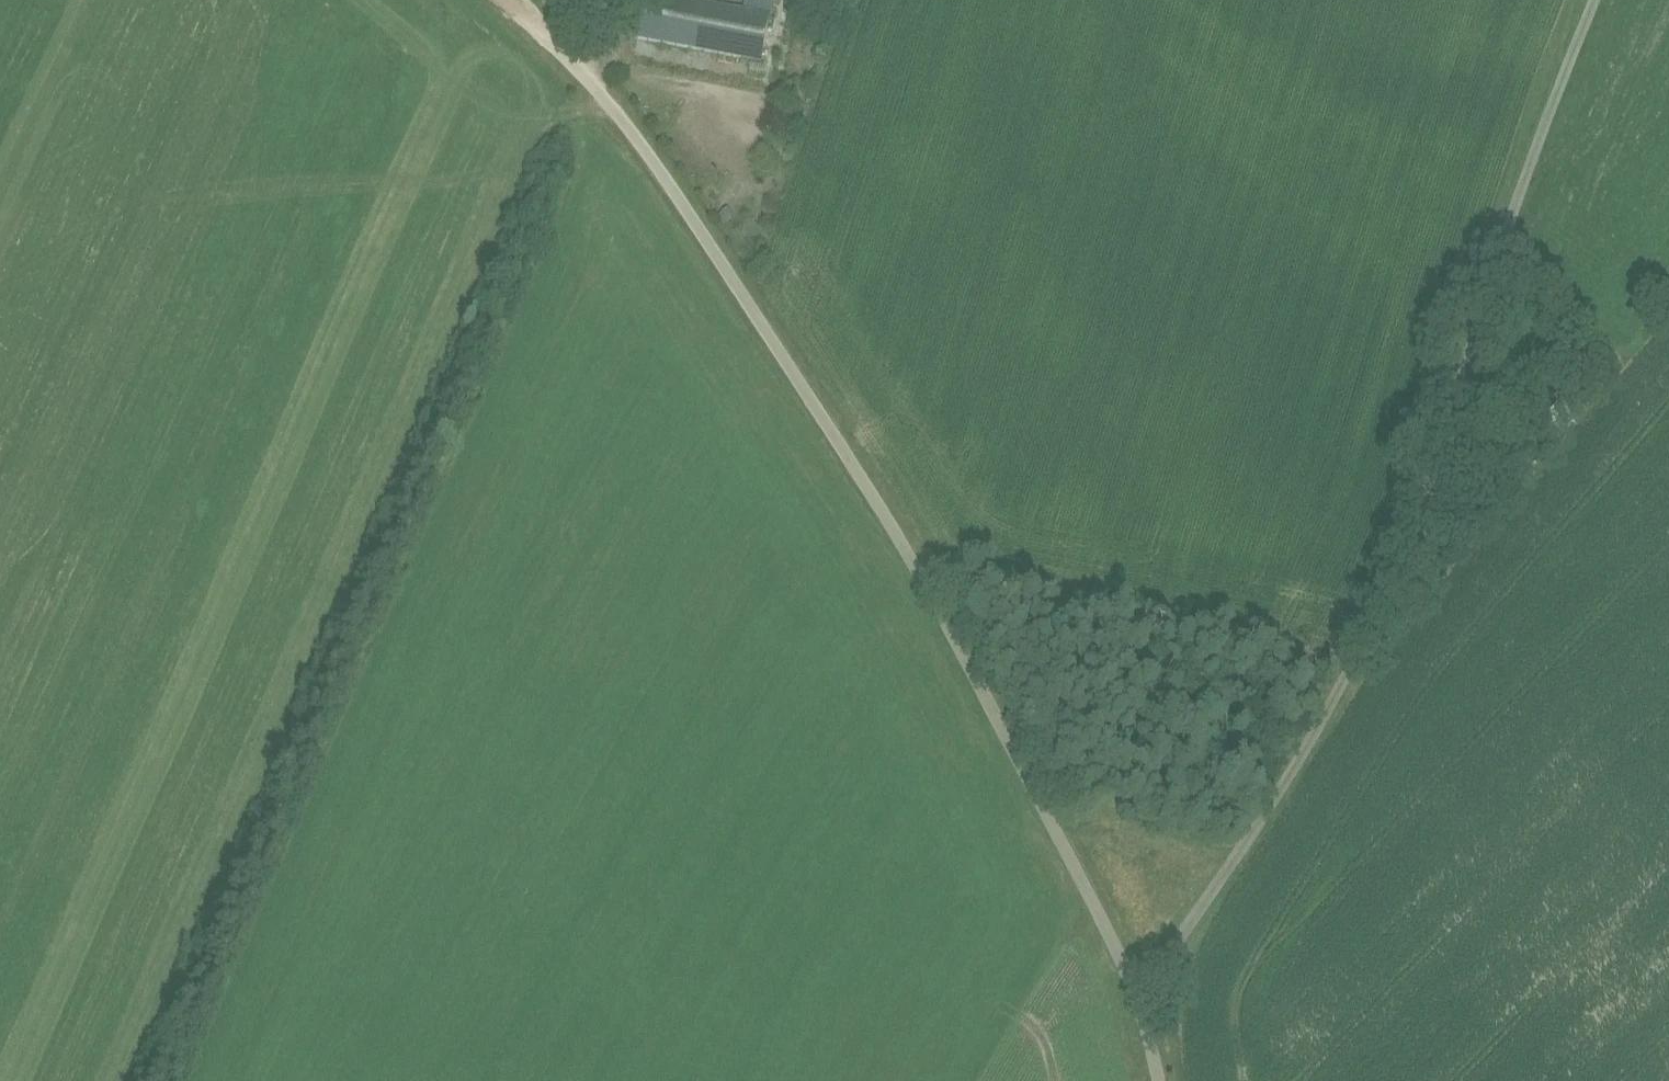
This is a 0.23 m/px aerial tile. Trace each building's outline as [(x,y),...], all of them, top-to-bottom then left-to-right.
[(770,17),(680,0),(642,0),(634,39),(761,62),(770,17)]
